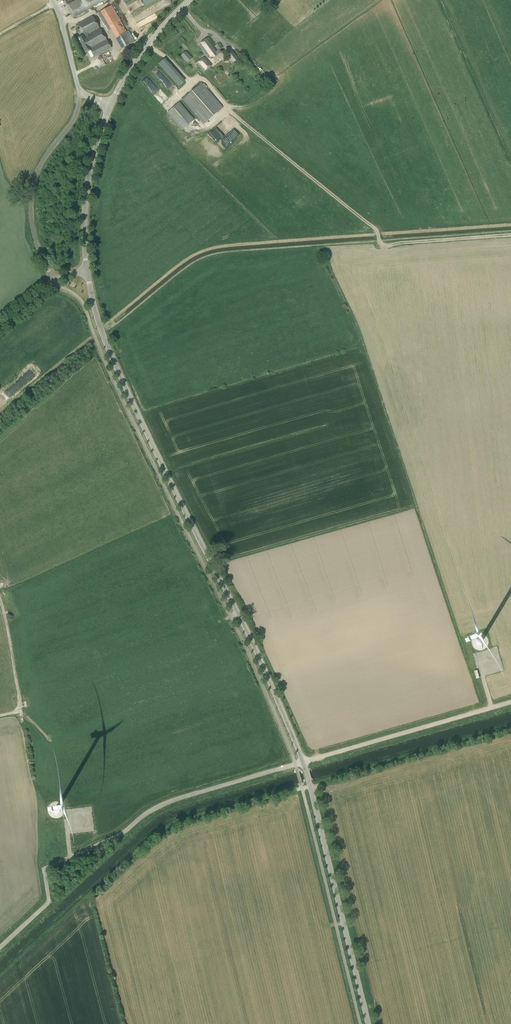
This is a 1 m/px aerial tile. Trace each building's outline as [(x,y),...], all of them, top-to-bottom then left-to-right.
[(74,18),(105,0),(64,0),(74,18)] [(127,32),(112,5),(100,12),(116,38),(115,39),(122,49),(135,41),(129,31),(127,32)] [(78,24),(83,35),(78,38),(85,53),(90,50),(94,57),(111,48),(94,16),(78,24)] [(200,43),(198,45),(209,58),(208,59),(213,64),(224,55),(220,50),(223,48),(220,43),(215,46),(209,37),(206,39),(200,43)] [(192,57),(186,51),(181,56),(187,62),(192,57)] [(239,59),(232,51),(227,55),(234,64),(239,59)] [(212,65),(205,57),(197,64),(204,72),(212,65)] [(159,63),(178,86),(185,81),(165,58),(159,63)] [(203,124),(223,107),(201,83),(182,100),(203,124)] [(193,119),(179,103),(167,113),(181,130),(193,119)]
